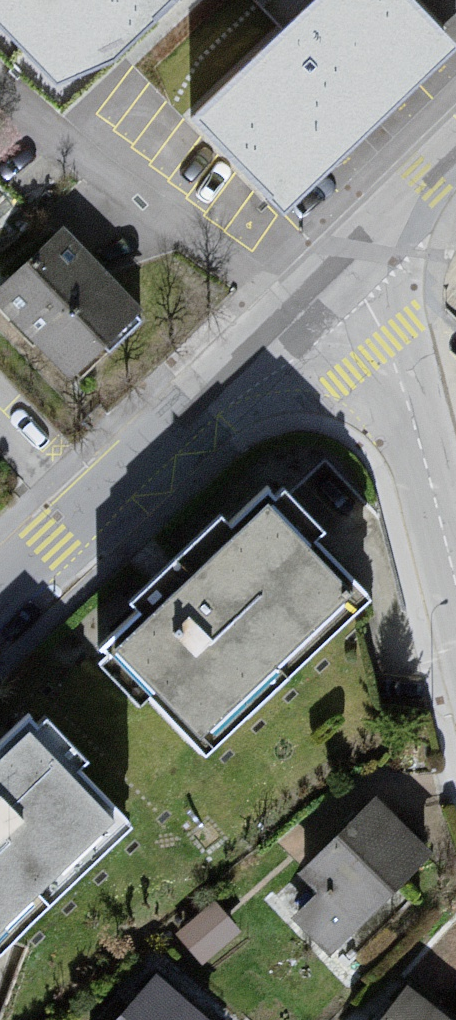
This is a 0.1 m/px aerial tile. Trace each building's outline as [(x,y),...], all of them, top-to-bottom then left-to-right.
[(199,258),(455,31),(424,0),(314,0),(250,56),(196,0),(0,0),(0,54),(199,258)] [(0,295),(0,323),(63,392),(137,319),(59,238),(0,295)] [(274,501),(101,659),(206,768),(368,610),(274,501)] [(0,770),(0,959),(130,839),(30,740),(0,770)] [(373,809),(295,883),(315,905),(299,938),(327,963),(429,862),(373,809)] [(123,1019),(191,1019),(152,989),(123,1019)] [(390,1019),(437,1019),(411,997),(390,1019)]
